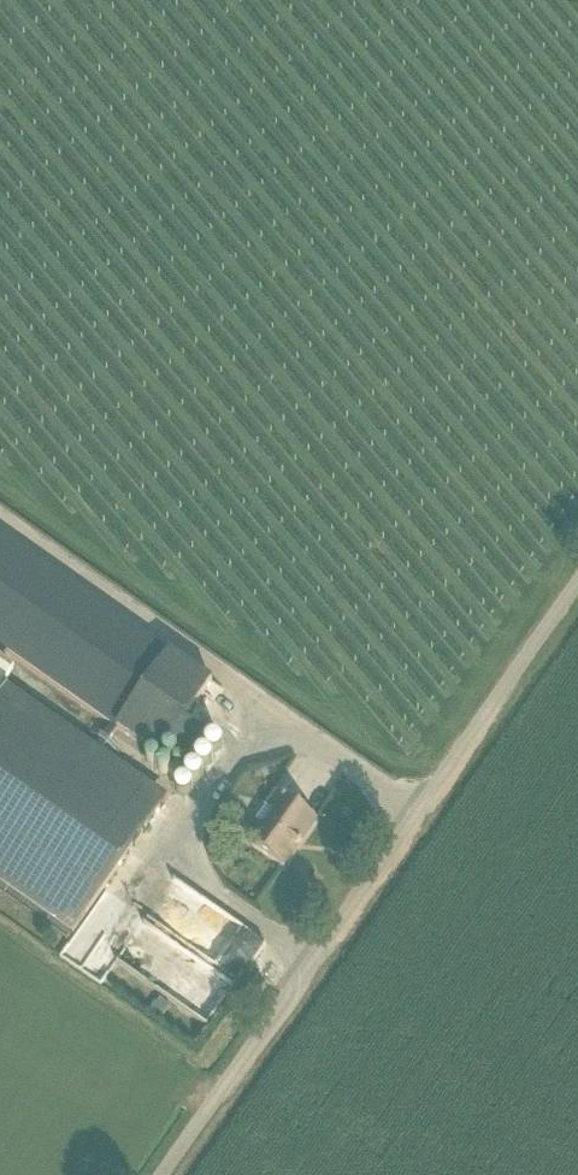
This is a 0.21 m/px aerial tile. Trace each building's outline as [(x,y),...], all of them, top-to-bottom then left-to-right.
[(162,765),(221,682),(0,526),(0,651),(162,765)] [(67,927),(161,795),(9,688),(13,673),(0,664),(0,880),(67,927)] [(242,840),(286,867),(313,822),(269,795),(242,840)] [(272,947),(183,895),(160,935),(210,963),(202,977),(194,973),(175,1005),(223,1032),(272,947)] [(114,980),(122,961),(101,952),(108,936),(88,928),(73,963),(114,980)]
